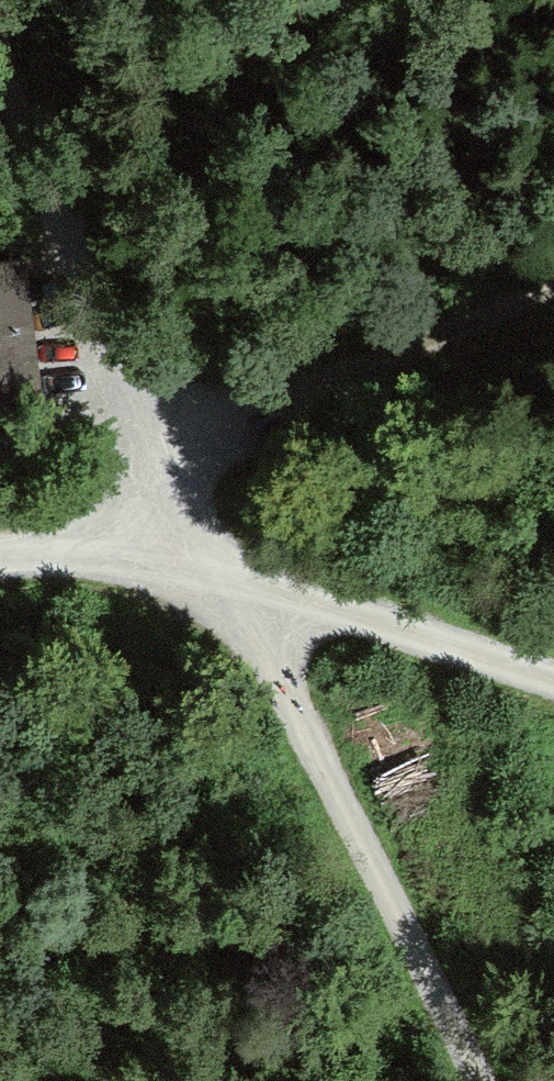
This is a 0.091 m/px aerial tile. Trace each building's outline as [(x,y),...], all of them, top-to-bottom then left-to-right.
[(25,395),(15,263),(0,264),(0,397),(25,395)]
